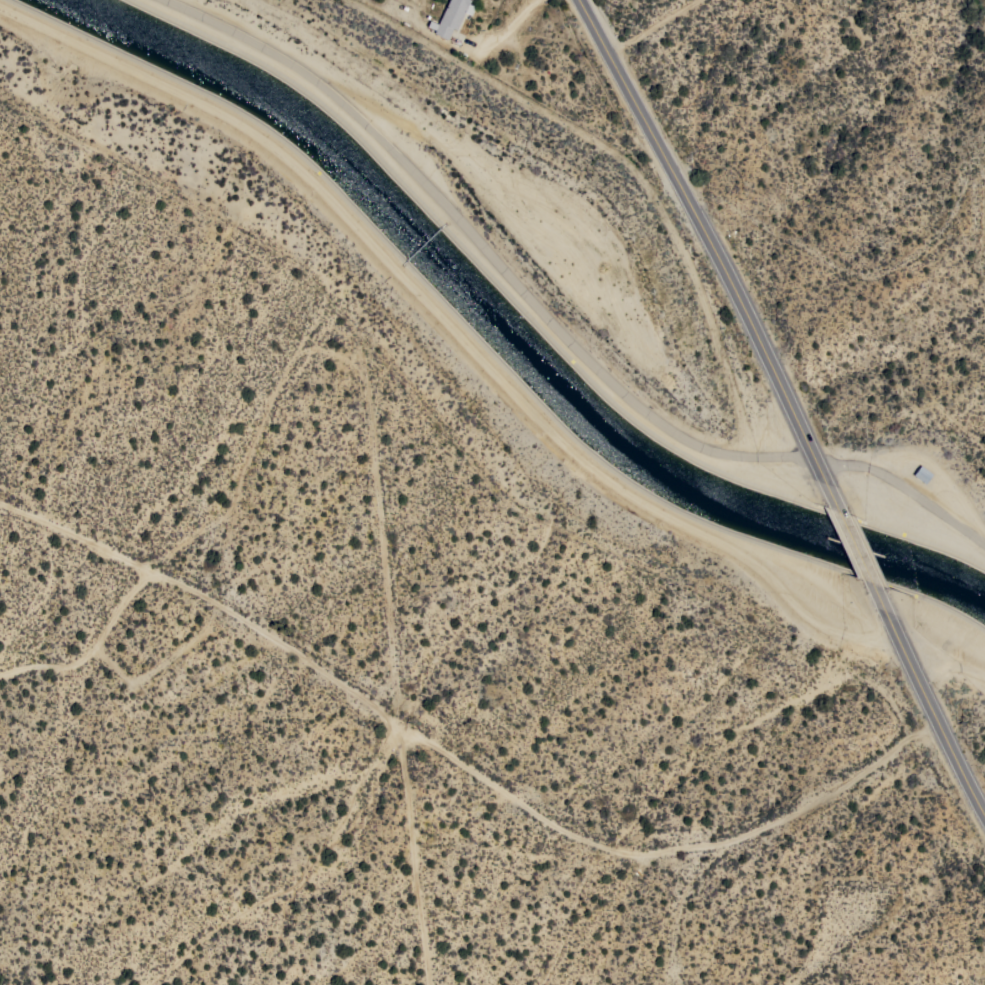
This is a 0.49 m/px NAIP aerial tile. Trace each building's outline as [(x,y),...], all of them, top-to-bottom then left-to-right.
[(438,23),(448,0),(468,0),(467,3),(474,6),(471,14),(464,12),(456,29),(453,27),(448,38),(434,32),(435,29),(427,26),(430,20),(438,23)]
